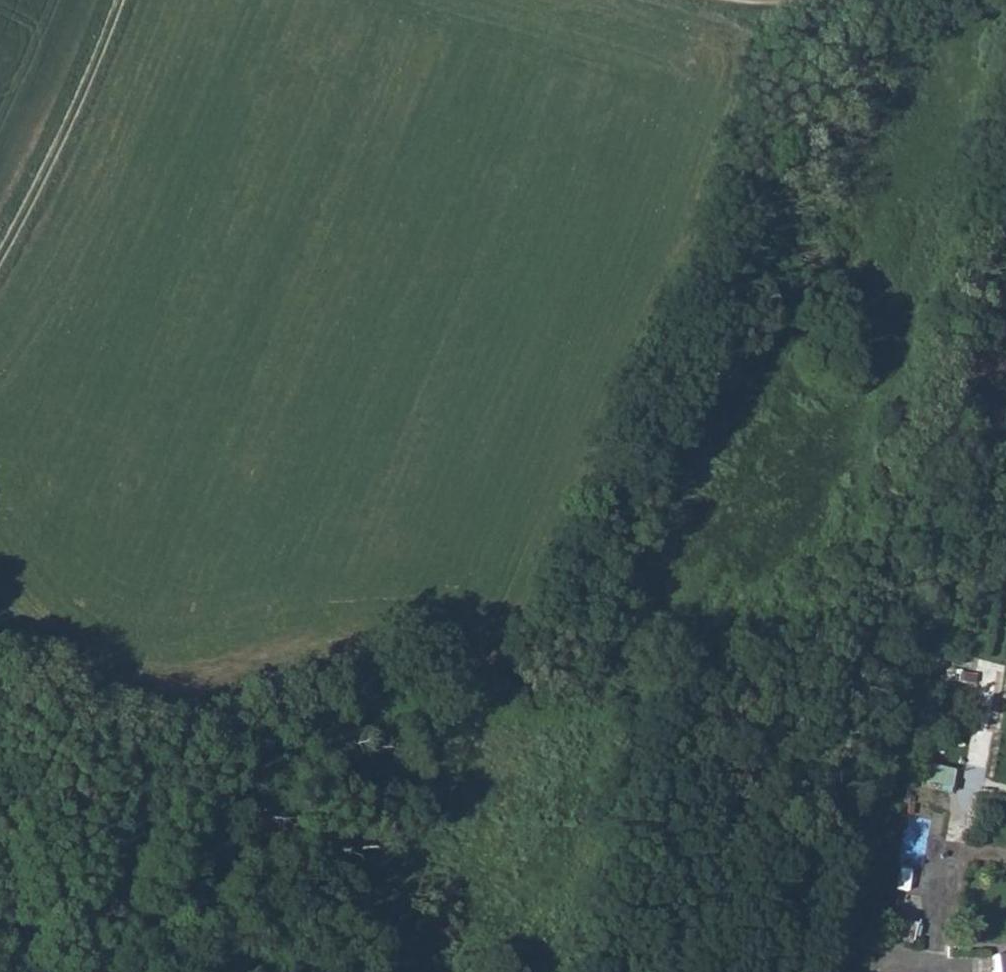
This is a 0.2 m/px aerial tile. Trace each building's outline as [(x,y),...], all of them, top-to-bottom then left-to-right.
[(863,61),(869,45),(858,40),(851,56),(863,61)] [(917,763),(913,780),(950,788),(954,771),(917,763)] [(897,854),(894,892),(908,893),(912,855),(897,854)] [(887,918),(883,936),(910,942),(914,923),(887,918)] [(994,971),(1005,971),(1005,956),(994,956),(994,971)]
